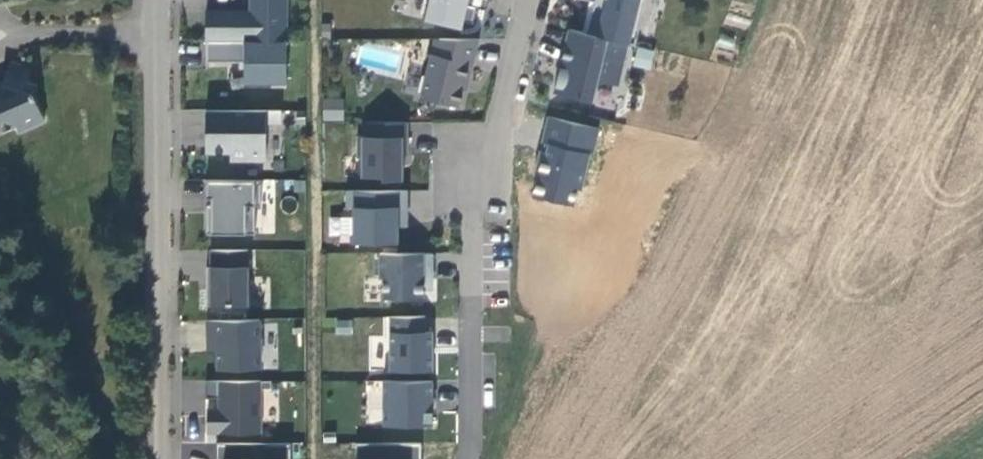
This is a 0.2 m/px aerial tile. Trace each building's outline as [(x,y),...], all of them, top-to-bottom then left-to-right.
[(206,42),(286,42),(286,0),(251,0),(251,12),(206,12),(206,42)] [(423,20),(460,29),(462,21),(473,24),(476,8),(477,7),(466,4),(467,0),(427,0),(423,20)] [(488,0),(467,0),(466,4),(477,7),(476,8),(486,10),(488,0)] [(582,33),(587,34),(595,2),(595,0),(585,0),(590,1),(582,33)] [(595,2),(587,34),(628,43),(629,44),(637,12),(642,14),(645,0),(595,0),(595,2)] [(629,44),(635,45),(642,14),(637,12),(629,44)] [(628,43),(587,34),(582,33),(569,30),(554,93),(592,102),(596,87),(603,82),(618,86),(628,43)] [(480,39),(440,39),(440,56),(431,54),(421,98),(460,107),(466,81),(470,82),(480,39)] [(286,42),(206,42),(206,63),(244,63),(244,84),(287,84),(286,42)] [(650,69),(654,52),(637,48),(633,65),(650,69)] [(16,132),(20,137),(44,129),(33,101),(35,90),(27,86),(29,75),(13,69),(5,88),(0,91),(0,138),(16,132)] [(321,98),(321,121),(342,121),(342,98),(321,98)] [(281,124),(281,111),(206,111),(206,153),(231,153),(231,161),(266,161),(266,124),(281,124)] [(546,116),(532,197),(580,205),(594,125),(546,116)] [(407,123),(365,123),(365,138),(357,138),(357,158),(362,158),(362,178),(382,178),(382,181),(402,181),(402,156),(407,156),(407,123)] [(261,206),(261,181),(206,181),(206,199),(211,199),(211,206),(211,214),(206,214),(206,235),(255,235),(255,206),(261,206)] [(408,218),(407,191),(347,191),(347,209),(354,208),(354,244),(398,244),(398,227),(398,218),(408,218)] [(408,227),(408,218),(398,218),(398,227),(408,227)] [(248,306),(248,251),(211,251),(211,268),(206,268),(206,306),(248,306)] [(432,254),(380,254),(380,279),(383,279),(384,299),(424,299),(424,288),(432,288),(432,254)] [(388,315),(386,372),(432,373),(434,317),(388,315)] [(259,320),(207,321),(208,339),(217,338),(218,370),(260,370),(259,320)] [(261,433),(260,381),(205,381),(205,398),(218,398),(218,409),(218,415),(207,415),(207,434),(261,433)] [(432,425),(432,381),(383,381),(383,425),(432,425)] [(286,444),(221,442),(220,458),(286,458),(286,444)] [(355,458),(417,458),(418,445),(356,443),(355,458)]
